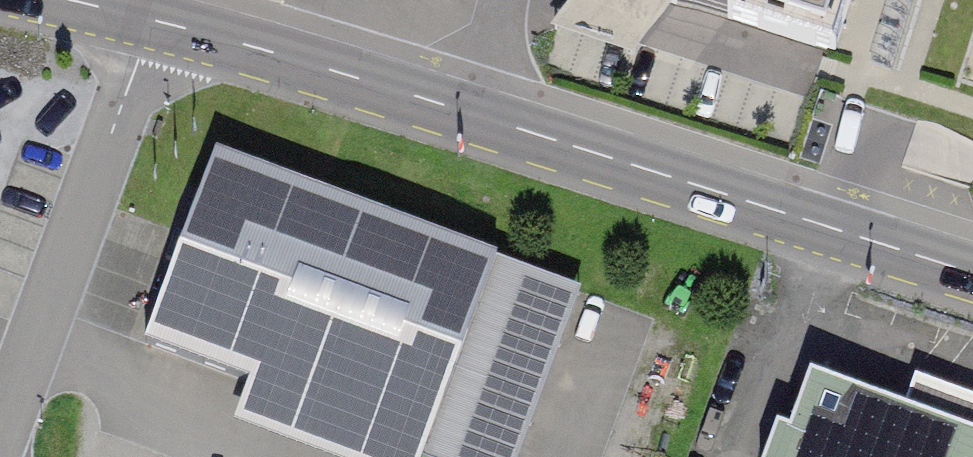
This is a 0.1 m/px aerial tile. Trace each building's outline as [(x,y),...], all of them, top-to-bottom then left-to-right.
[(844,27),(852,2),(853,0),(759,0),(844,27)] [(219,160),(159,331),(506,456),(521,456),(579,290),(219,160)] [(806,379),(777,456),(972,456),(972,439),(806,379)]
